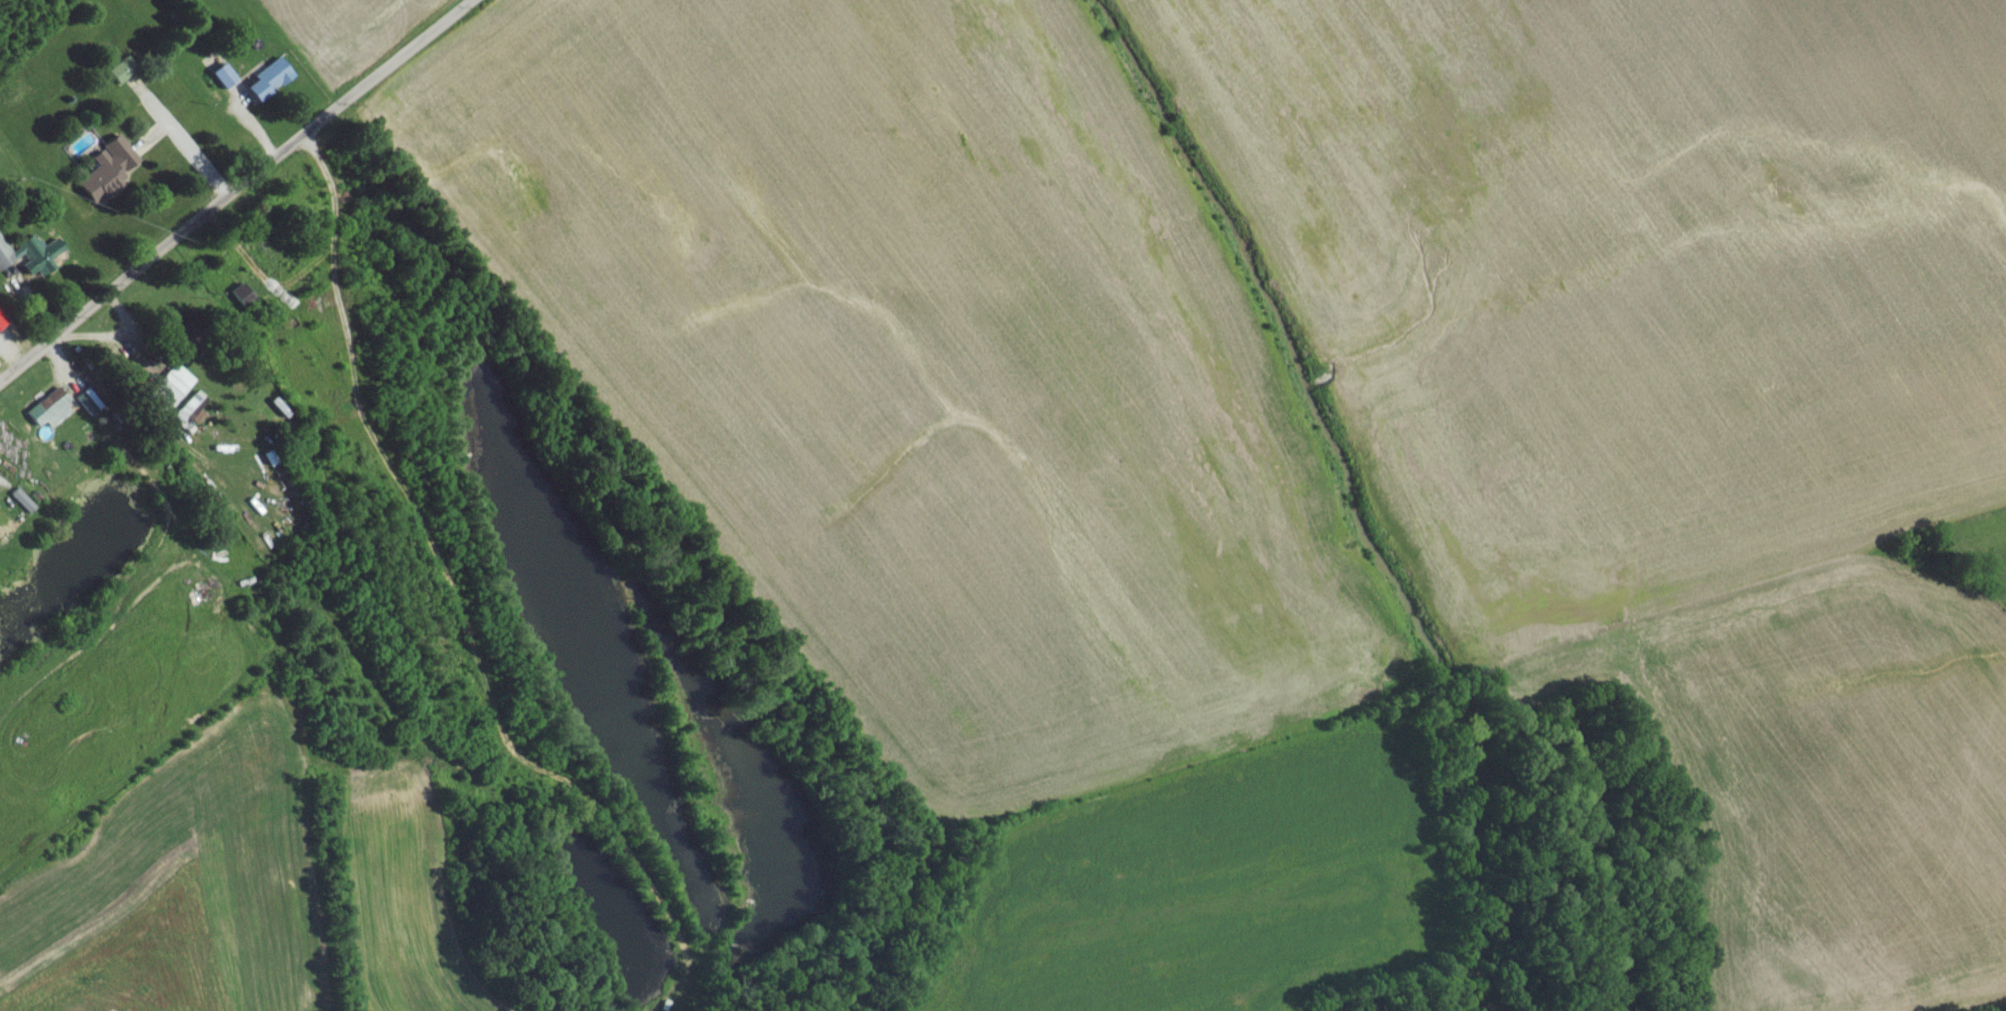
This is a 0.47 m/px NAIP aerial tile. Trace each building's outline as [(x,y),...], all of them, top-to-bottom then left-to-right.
[(242,89),(256,109),(291,82),(277,63),(242,89)] [(208,78),(221,94),(234,84),(220,68),(208,78)] [(108,162),(80,184),(97,206),(124,185),(119,179),(137,165),(115,138),(99,151),(108,162)] [(25,283),(35,277),(39,284),(55,274),(49,266),(63,257),(55,245),(42,254),(33,241),(9,257),(0,243),(0,276),(14,267),(25,283)] [(239,313),(251,306),(240,289),(228,296),(239,313)] [(194,387),(175,368),(149,395),(168,414),(194,387)] [(24,417),(36,432),(67,408),(55,393),(24,417)]
